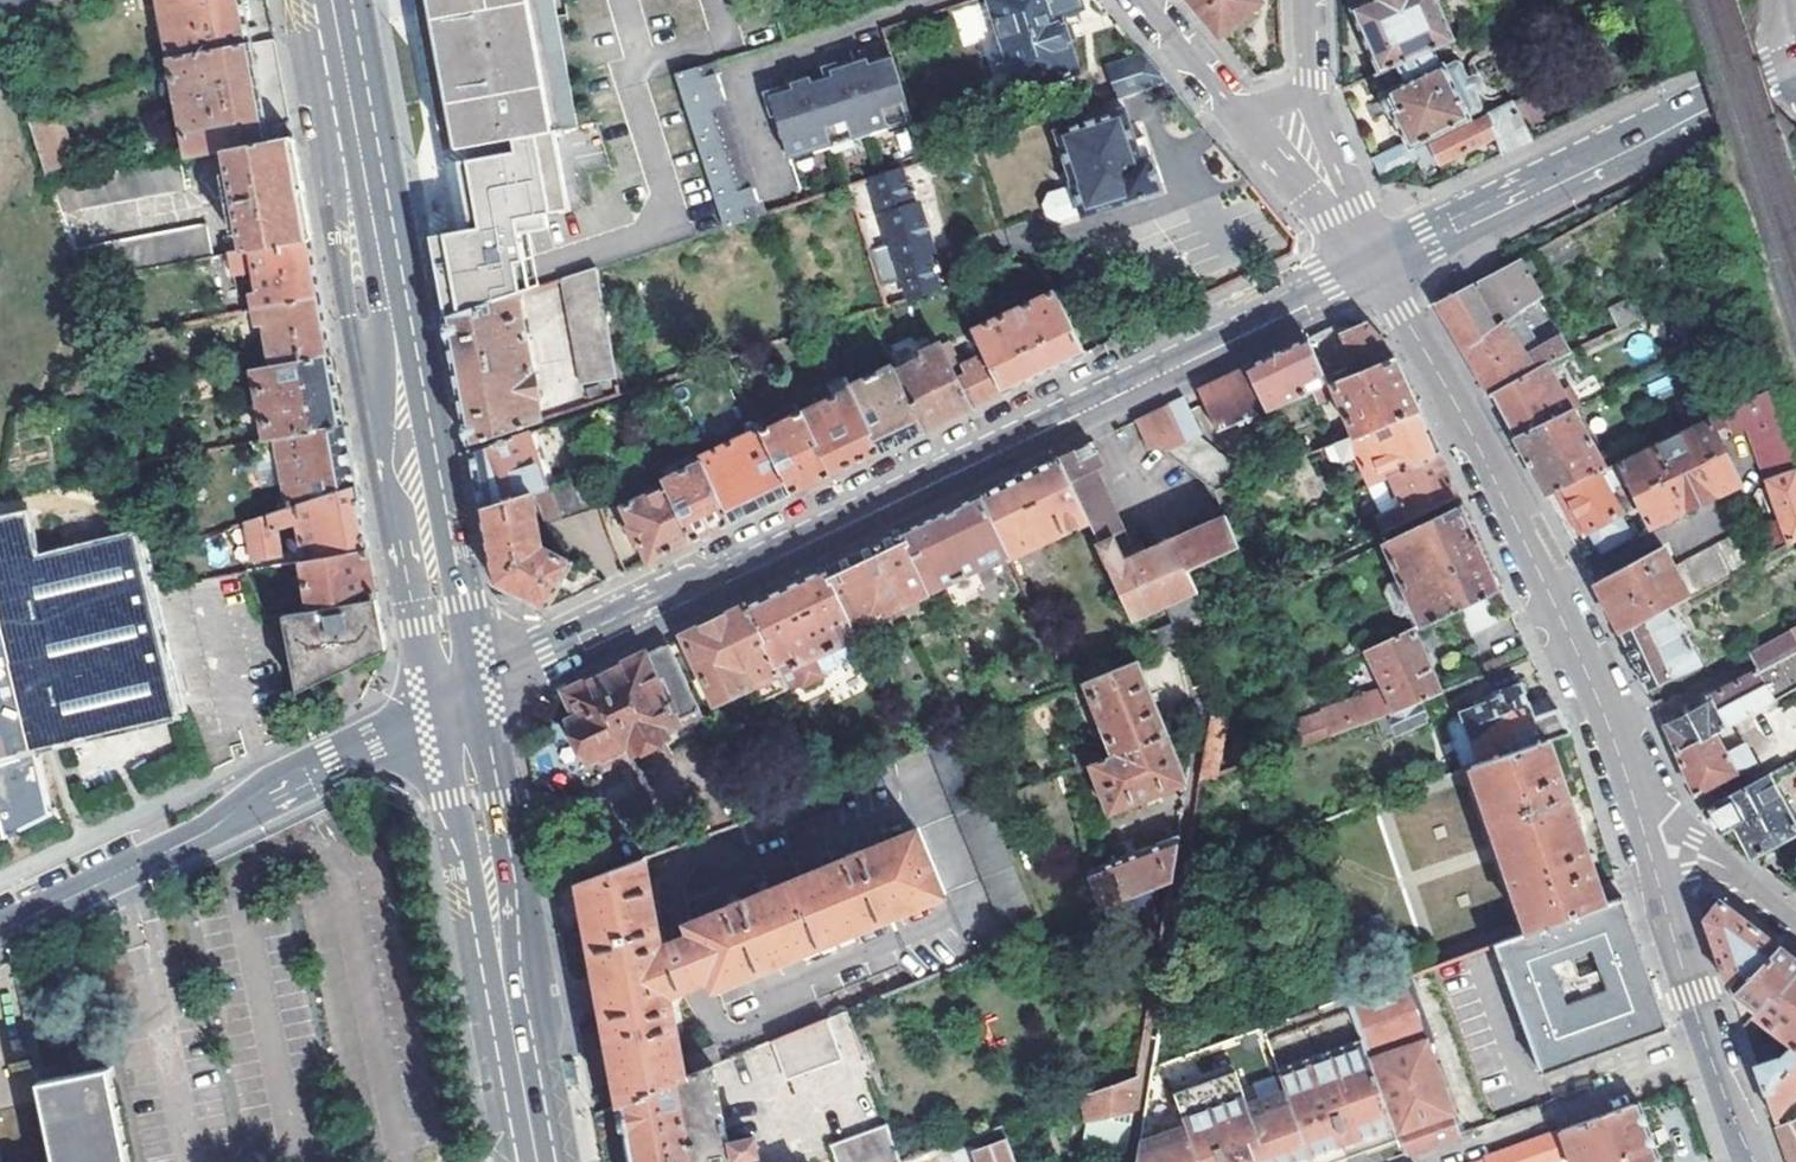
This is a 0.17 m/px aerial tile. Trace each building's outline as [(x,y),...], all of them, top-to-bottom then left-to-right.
[(164,15),(156,16),(160,41),(168,40),(172,60),(252,44),(243,0),(161,0),(164,15)] [(472,232),(459,161),(457,149),(443,76),(429,0),(414,0),(415,9),(443,154),(456,234),(472,232)] [(578,132),(552,0),(429,0),(443,76),(457,149),(510,142),(559,135),(578,132)] [(1013,83),(1043,74),(1045,82),(1073,72),(1056,16),(1080,8),(1077,0),(988,0),(1013,83)] [(1218,36),(1259,2),(1258,0),(1188,0),(1218,36)] [(1380,73),(1444,45),(1456,39),(1438,0),(1369,0),(1351,9),(1380,73)] [(252,44),(172,60),(191,157),(201,155),(227,150),(291,137),(288,123),(273,41),(252,44)] [(1372,156),(1382,180),(1419,163),(1421,162),(1416,149),(1414,144),(1476,116),(1475,114),(1487,108),(1490,106),(1492,104),(1491,102),(1469,53),(1450,60),(1444,45),(1380,73),(1376,75),(1384,92),(1382,94),(1389,111),(1393,111),(1407,145),(1401,141),(1372,156)] [(1164,81),(1141,54),(1106,66),(1115,98),(1164,81)] [(908,119),(889,58),(768,97),(787,159),(908,119)] [(715,64),(678,74),(727,224),(764,212),(715,64)] [(1517,103),(1416,149),(1421,162),(1419,163),(1421,168),(1439,160),(1441,164),(1494,140),(1501,154),(1534,138),(1517,103)] [(58,108),(27,118),(44,169),(75,159),(58,108)] [(1129,140),(1119,110),(1052,131),(1070,184),(1046,192),(1040,203),(1045,217),(1055,223),(1079,215),(1080,217),(1121,203),(1122,205),(1161,192),(1149,156),(1136,160),(1129,140)] [(442,301),(444,317),(517,293),(538,285),(536,270),(529,235),(551,231),(548,217),(573,212),(559,135),(510,142),(512,155),(459,161),(472,232),(456,234),(430,236),(436,268),(442,301)] [(1136,160),(1149,156),(1142,136),(1129,140),(1136,160)] [(227,238),(230,254),(233,253),(311,238),(301,190),(291,137),(227,150),(245,234),(227,238)] [(203,167),(201,155),(191,157),(158,163),(49,184),(60,215),(188,190),(184,171),(203,167)] [(898,169),(870,178),(908,297),(935,288),(924,255),(932,252),(916,203),(909,206),(898,169)] [(73,250),(84,282),(216,257),(209,224),(73,250)] [(311,238),(233,253),(237,274),(254,271),(258,291),(249,293),(253,310),(322,296),(319,283),(311,239),(311,238)] [(1518,257),(1533,281),(1546,274),(1533,249),(1518,257)] [(1542,295),(1533,281),(1518,257),(1435,302),(1462,348),(1482,381),(1490,395),(1564,356),(1572,352),(1564,336),(1540,298),(1542,295)] [(596,267),(562,278),(585,406),(620,395),(596,267)] [(1055,292),(973,332),(983,354),(1002,393),(1014,388),(1085,354),(1055,292)] [(466,434),(468,445),(541,421),(517,293),(444,317),(466,434)] [(321,297),(322,296),(253,310),(256,327),(264,325),(273,366),(332,355),(324,310),(321,297)] [(1611,307),(1620,327),(1641,316),(1630,298),(1611,307)] [(1347,319),(1308,337),(1332,387),(1395,356),(1389,348),(1371,327),(1366,321),(1347,319)] [(1259,361),(1246,367),(1267,413),(1315,395),(1332,387),(1308,337),(1259,361)] [(935,425),(1002,393),(983,354),(962,365),(957,353),(945,358),(938,343),(914,355),(917,361),(894,372),(923,431),(935,425)] [(332,356),(332,355),(273,366),(252,370),(267,441),(346,426),(335,370),(332,356)] [(1415,400),(1395,356),(1332,387),(1315,395),(1320,405),(1338,396),(1352,429),(1335,437),(1337,442),(1420,409),(1415,400)] [(1515,436),(1516,438),(1572,410),(1562,392),(1578,383),(1564,356),(1490,395),(1491,396),(1493,395),(1510,421),(1508,423),(1508,424),(1511,424),(1513,428),(1517,435),(1515,436)] [(923,431),(894,372),(891,365),(848,388),(849,391),(879,452),(889,448),(923,431)] [(1209,385),(1198,390),(1219,432),(1267,413),(1246,367),(1223,378),(1209,385)] [(830,388),(834,398),(849,391),(848,388),(845,382),(830,388)] [(1753,425),(1762,420),(1759,410),(1776,402),(1771,388),(1742,402),(1753,425)] [(879,452),(849,391),(834,398),(801,414),(831,475),(854,464),(879,452)] [(1186,396),(1167,405),(1184,443),(1198,436),(1201,435),(1186,396)] [(1753,425),(1742,402),(1712,418),(1710,415),(1620,460),(1629,480),(1649,524),(1741,482),(1717,430),(1730,423),(1735,434),(1753,425)] [(1785,430),(1776,402),(1759,410),(1762,420),(1771,438),(1785,430)] [(1167,405),(1135,421),(1149,450),(1157,445),(1164,451),(1184,443),(1167,405)] [(1424,419),(1420,409),(1337,442),(1345,461),(1362,453),(1376,482),(1386,477),(1439,452),(1424,419)] [(1548,497),(1564,489),(1564,487),(1607,463),(1574,409),(1572,410),(1516,438),(1520,446),(1548,497)] [(801,490),(831,475),(801,414),(761,433),(791,495),(801,490)] [(280,457),(290,509),(358,486),(352,456),(349,441),(346,427),(346,426),(267,441),(252,444),(255,462),(280,457)] [(791,495),(761,433),(760,430),(699,459),(700,463),(730,524),(742,518),(791,495)] [(1791,544),(1795,541),(1795,461),(1785,430),(1771,438),(1752,448),(1791,544)] [(481,510),(531,494),(545,489),(527,433),(470,452),(476,482),(481,510)] [(1184,443),(1164,451),(1215,491),(1233,484),(1251,477),(1198,436),(1184,443)] [(1093,440),(1059,457),(1088,520),(1135,620),(1162,606),(1170,621),(1142,635),(1152,655),(1171,647),(1215,622),(1190,570),(1240,547),(1221,503),(1211,521),(1137,554),(1098,469),(1104,465),(1093,440)] [(1380,513),(1387,530),(1459,496),(1455,487),(1439,452),(1386,477),(1393,496),(1397,494),(1401,504),(1381,513),(1380,513)] [(994,488),(981,494),(1009,553),(1011,557),(1088,520),(1059,457),(994,488)] [(1610,488),(1616,486),(1629,480),(1620,460),(1609,465),(1607,463),(1564,487),(1564,489),(1599,554),(1633,534),(1622,512),(1610,488)] [(662,481),(665,489),(692,542),(701,538),(730,524),(700,463),(662,481)] [(569,482),(580,514),(598,508),(587,476),(569,482)] [(1393,496),(1386,477),(1376,482),(1370,485),(1381,513),(1401,504),(1397,494),(1393,496)] [(549,488),(560,521),(580,514),(569,482),(549,488)] [(1233,484),(1215,491),(1221,503),(1239,497),(1233,484)] [(358,486),(290,509),(245,524),(254,564),(282,557),(277,531),(301,524),(309,562),(370,550),(368,539),(358,487),(358,486)] [(1627,509),(1616,486),(1610,488),(1622,512),(1627,509)] [(531,494),(533,507),(537,506),(544,526),(560,521),(549,488),(545,489),(531,494)] [(692,542),(665,489),(623,509),(631,526),(626,528),(634,545),(639,542),(648,563),(657,559),(692,542)] [(495,584),(547,612),(571,562),(540,547),(533,507),(531,494),(481,510),(495,584)] [(916,526),(903,532),(931,591),(1009,553),(981,494),(916,526)] [(1468,517),(1462,505),(1387,542),(1423,626),(1502,591),(1468,517)] [(0,525),(0,840),(43,819),(25,746),(39,743),(46,742),(183,712),(141,539),(34,561),(24,519),(9,522),(0,525)] [(1598,590),(1620,632),(1673,603),(1753,560),(1737,530),(1672,566),(1660,546),(1636,560),(1594,581),(1598,590)] [(839,562),(826,569),(855,629),(931,591),(903,532),(839,562)] [(304,563),(312,609),(378,596),(376,586),(370,551),(370,550),(309,562),(304,563)] [(796,665),(857,635),(855,629),(826,569),(762,599),(748,606),(787,687),(790,692),(805,686),(796,665)] [(312,609),(286,614),(297,683),(315,680),(324,678),(339,673),(337,665),(346,664),(366,661),(372,658),(377,655),(378,651),(385,652),(388,646),(379,597),(378,596),(312,609)] [(1624,641),(1646,688),(1700,661),(1673,603),(1620,632),(1624,641)] [(748,606),(686,635),(718,701),(723,699),(727,707),(732,704),(736,711),(760,699),(760,701),(787,687),(748,606)] [(1708,702),(1720,728),(1786,692),(1795,687),(1795,627),(1749,652),(1757,669),(1705,697),(1708,702)] [(1441,690),(1413,631),(1368,650),(1391,702),(1386,704),(1388,709),(1441,690)] [(796,665),(805,686),(827,675),(826,672),(866,653),(857,635),(796,665)] [(669,644),(652,652),(609,673),(566,693),(580,717),(574,720),(576,726),(571,729),(584,755),(589,753),(592,759),(600,755),(606,767),(667,736),(664,728),(700,711),(669,644)] [(1117,754),(1168,733),(1141,660),(1087,682),(1117,754)] [(1550,741),(1569,735),(1557,710),(1540,715),(1528,683),(1498,693),(1504,708),(1465,722),(1480,765),(1550,741)] [(1681,758),(1697,791),(1755,762),(1746,742),(1726,751),(1722,742),(1755,726),(1758,733),(1788,718),(1782,705),(1789,701),(1786,692),(1720,728),(1678,751),(1681,758)] [(1324,713),(1330,730),(1361,719),(1355,702),(1324,713)] [(1665,726),(1678,751),(1720,728),(1708,702),(1665,726)] [(1110,813),(1187,781),(1168,733),(1117,754),(1102,760),(1090,765),(1110,813)] [(960,734),(929,746),(1012,943),(1044,930),(960,734)] [(1529,929),(1605,901),(1550,741),(1480,765),(1473,767),(1529,929)] [(1090,765),(1102,760),(1099,753),(1093,756),(1090,749),(1073,755),(1077,765),(1079,769),(1090,765)] [(1705,806),(1719,834),(1750,857),(1795,832),(1795,821),(1769,772),(1705,806)] [(692,922),(696,932),(713,977),(716,986),(946,894),(920,831),(692,922)] [(1088,869),(1103,906),(1171,879),(1179,833),(1088,869)] [(687,1077),(671,992),(662,945),(645,858),(582,880),(602,988),(623,1102),(687,1077)] [(1494,942),(1541,1072),(1628,1041),(1667,1028),(1621,896),(1605,901),(1529,929),(1494,942)] [(1756,972),(1780,947),(1772,941),(1716,898),(1704,913),(1728,985),(1747,965),(1756,972)] [(696,932),(662,945),(671,992),(713,977),(696,932)] [(1795,971),(1795,959),(1780,947),(1756,972),(1735,992),(1757,1010),(1795,971)] [(1766,1093),(1795,1063),(1795,971),(1757,1010),(1752,1015),(1792,1047),(1759,1073),(1766,1093)] [(1398,1137),(1404,1153),(1459,1133),(1428,1041),(1431,1040),(1407,974),(1348,994),(1358,1025),(1398,1137)] [(831,1018),(776,1040),(786,1079),(841,1059),(831,1018)] [(1358,1025),(1174,1091),(1186,1125),(1139,1142),(1136,1161),(1328,1161),(1337,1159),(1398,1137),(1358,1025)] [(688,1057),(694,1073),(714,1065),(722,1062),(715,1045),(688,1057)] [(1766,1093),(1776,1123),(1795,1096),(1795,1063),(1766,1093)] [(114,1065),(39,1080),(56,1161),(133,1161),(114,1065)] [(738,1159),(756,1155),(758,1150),(757,1142),(750,1139),(728,1143),(714,1065),(694,1073),(687,1077),(623,1102),(633,1161),(738,1161),(738,1159)] [(1086,1148),(1126,1154),(1129,1138),(1133,1110),(1139,1076),(1082,1097),(1084,1122),(1086,1148)] [(1640,1103),(1561,1131),(1572,1161),(1661,1161),(1640,1103)] [(1778,1126),(1790,1161),(1795,1161),(1795,1121),(1778,1126)] [(830,1145),(836,1161),(902,1161),(905,1161),(891,1123),(830,1145)] [(1000,1126),(969,1138),(978,1161),(1013,1161),(1000,1126)] [(1472,1161),(1543,1161),(1535,1140),(1472,1161)]
